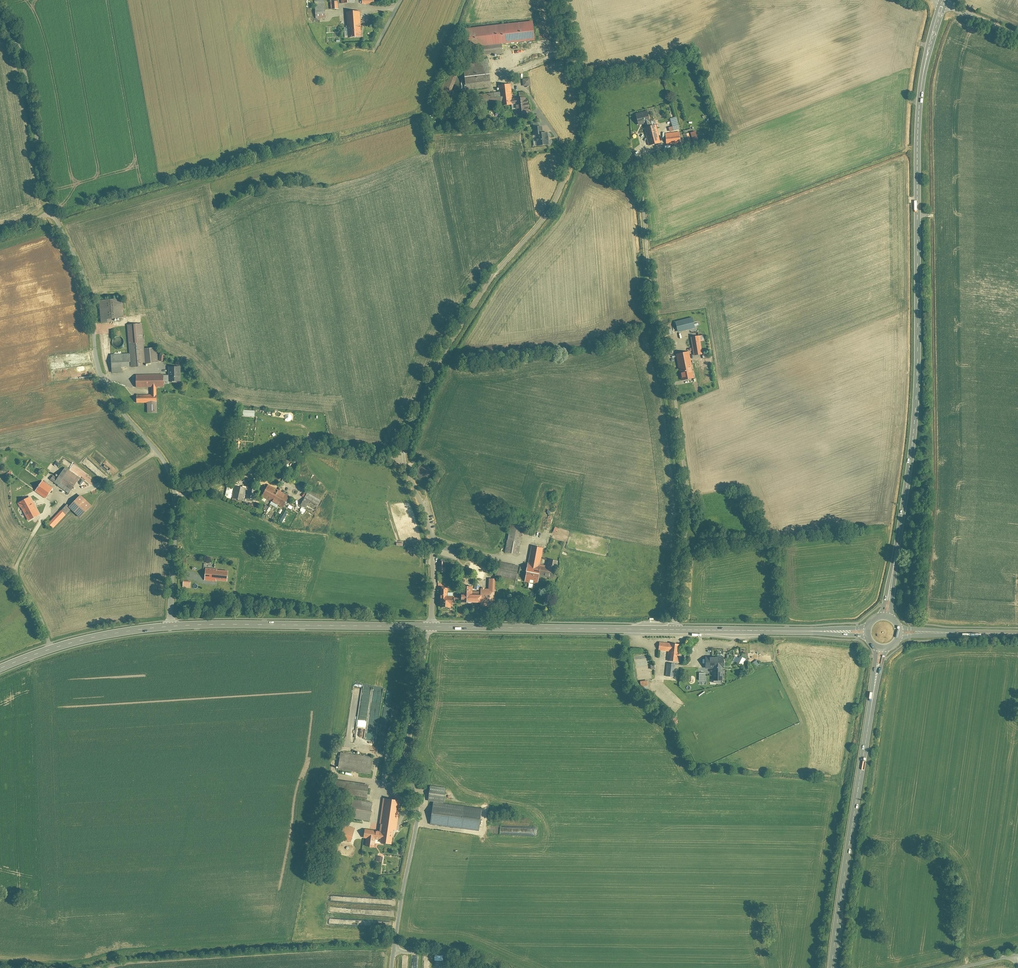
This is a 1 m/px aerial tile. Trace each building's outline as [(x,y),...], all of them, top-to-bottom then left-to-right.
[(316,1),(318,15),(328,14),(327,0),(316,1)] [(338,9),(337,0),(333,0),(329,0),(330,10),(338,9)] [(348,13),(348,38),(359,38),(359,13),(348,13)] [(535,41),(534,22),(469,28),(470,46),(535,41)] [(489,60),(463,63),(467,90),(492,87),(489,60)] [(492,105),(501,104),(501,106),(514,105),(514,104),(518,104),(519,119),(533,118),(531,97),(517,98),(517,100),(513,100),(512,85),(500,86),(500,95),(491,96),(492,105)] [(638,115),(640,125),(647,123),(648,129),(645,129),(649,145),(660,143),(657,127),(653,128),(651,122),(654,121),(652,112),(638,115)] [(548,127),(534,128),(535,147),(549,146),(548,127)] [(667,135),(668,145),(683,143),(681,133),(667,135)] [(633,152),(624,159),(629,165),(638,157),(633,152)] [(125,300),(101,301),(102,321),(126,319),(125,300)] [(676,322),(678,333),(697,328),(694,318),(676,322)] [(113,355),(114,369),(147,366),(143,323),(128,324),(130,353),(113,355)] [(663,329),(665,336),(675,334),(673,327),(663,329)] [(111,341),(111,346),(113,349),(117,351),(122,350),(125,347),(127,343),(126,339),(122,336),(118,335),(113,337),(111,341)] [(703,354),(702,351),(709,350),(708,342),(701,344),(699,336),(691,338),(694,356),(703,354)] [(159,363),(158,348),(146,350),(148,365),(159,363)] [(691,353),(677,356),(682,380),(695,378),(691,353)] [(183,367),(170,367),(170,383),(183,383),(183,367)] [(138,394),(138,403),(149,402),(149,414),(158,414),(157,402),(159,402),(159,393),(157,393),(157,387),(167,386),(167,374),(137,375),(138,387),(153,387),(154,393),(138,394)] [(119,389),(119,394),(121,398),(126,400),(131,399),(134,396),(135,391),(134,388),(130,384),(126,384),(122,385),(119,389)] [(418,470),(418,475),(421,478),(425,480),(430,479),(433,476),(434,472),(433,468),(430,465),(425,464),(421,466),(418,470)] [(66,469),(57,481),(73,492),(82,480),(66,469)] [(43,481),(35,491),(46,498),(53,488),(43,481)] [(272,484),(264,498),(285,510),(293,496),(272,484)] [(235,485),(232,498),(257,503),(259,490),(235,485)] [(310,492),(306,500),(320,507),(324,499),(310,492)] [(82,496),(70,508),(81,520),(93,508),(82,496)] [(39,514),(30,497),(18,503),(20,507),(22,506),(29,520),(39,514)] [(306,500),(302,506),(309,510),(312,504),(306,500)] [(511,526),(507,553),(520,555),(524,528),(511,526)] [(441,544),(437,554),(455,560),(459,550),(441,544)] [(534,548),(532,562),(530,562),(528,574),(557,578),(560,561),(551,559),(550,566),(542,565),(544,549),(534,548)] [(206,567),(206,582),(229,583),(230,568),(206,567)] [(527,575),(526,582),(541,584),(542,577),(527,575)] [(472,602),(481,602),(481,606),(494,607),(495,578),(489,578),(489,589),(481,589),(481,592),(472,592),(472,587),(462,586),(461,602),(472,602)] [(450,607),(450,606),(458,606),(458,597),(449,597),(449,589),(440,589),(440,607),(450,607)] [(660,645),(660,652),(668,652),(668,661),(680,661),(680,644),(660,645)] [(741,657),(737,663),(743,666),(746,660),(741,657)] [(725,679),(724,670),(727,670),(727,658),(707,659),(707,671),(713,671),(714,679),(725,679)] [(343,754),(341,771),(372,774),(374,757),(343,754)] [(341,779),(340,787),(368,791),(370,783),(341,779)] [(448,788),(430,786),(429,800),(446,801),(448,788)] [(350,800),(348,813),(371,816),(373,803),(350,800)] [(378,849),(378,844),(395,846),(400,802),(384,800),(380,828),(366,827),(365,838),(367,838),(366,847),(378,849)] [(433,805),(431,825),(479,831),(482,811),(433,805)] [(352,826),(347,842),(358,845),(363,829),(352,826)]
